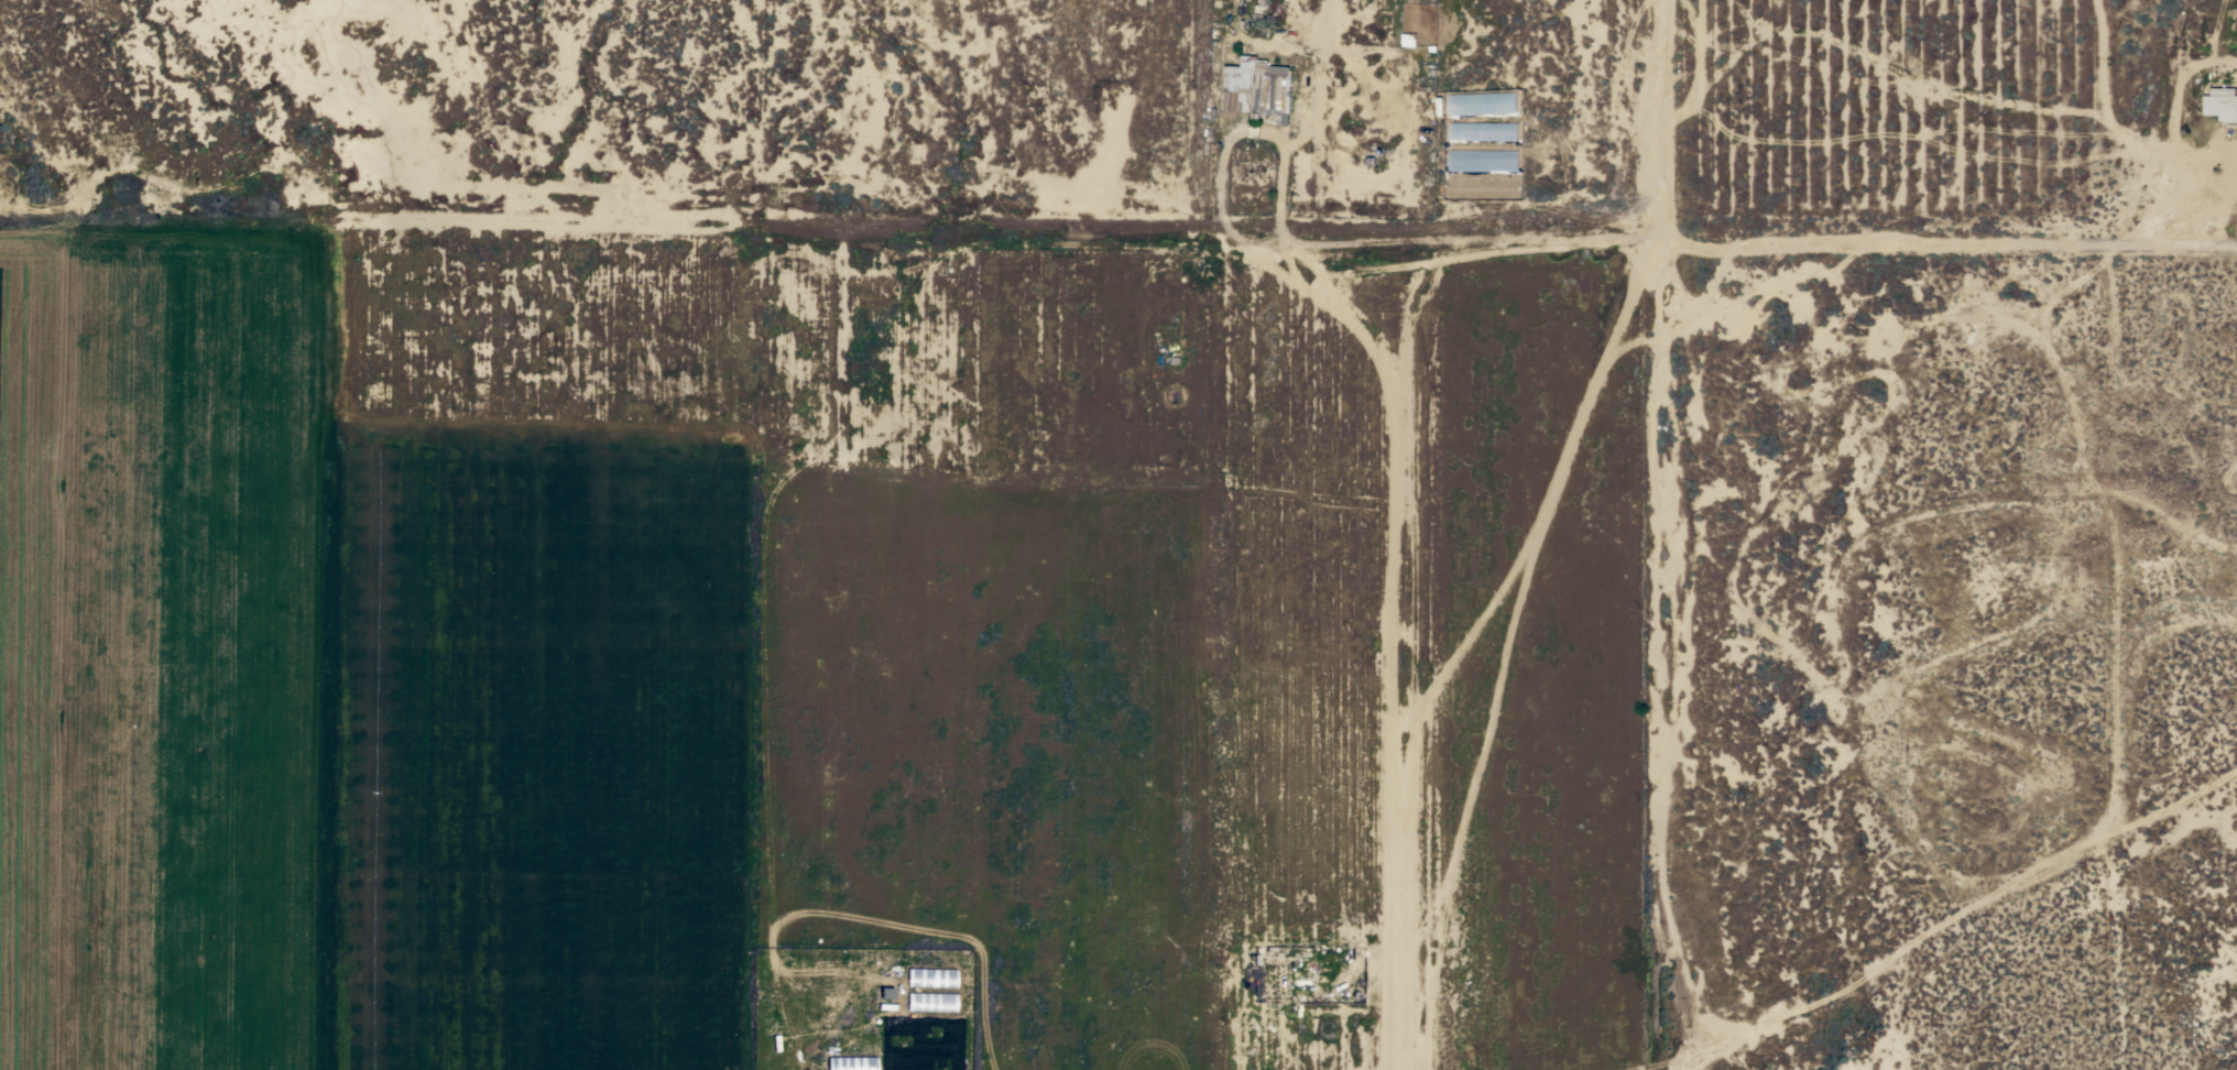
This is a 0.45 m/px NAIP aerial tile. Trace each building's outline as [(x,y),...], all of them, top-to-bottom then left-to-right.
[(1417,17),(1417,29),(1406,29),(1406,26),(1400,26),(1400,17),(1417,17)] [(1288,127),(1278,125),(1278,114),(1259,113),(1258,121),(1251,121),(1251,112),(1237,111),(1236,118),(1219,117),(1220,90),(1221,90),(1224,66),(1241,67),(1241,55),(1256,56),(1256,59),(1267,61),(1267,66),(1289,67),(1288,70),(1291,70),(1288,127)] [(2235,96),(2236,96),(2236,122),(2224,122),(2224,121),(2218,121),(2218,116),(2203,116),(2203,95),(2209,95),(2209,88),(2235,88),(2235,96)] [(953,971),(903,970),(903,988),(932,988),(953,989),(953,971)] [(953,995),(904,993),(903,1011),(953,1013),(953,995)]
